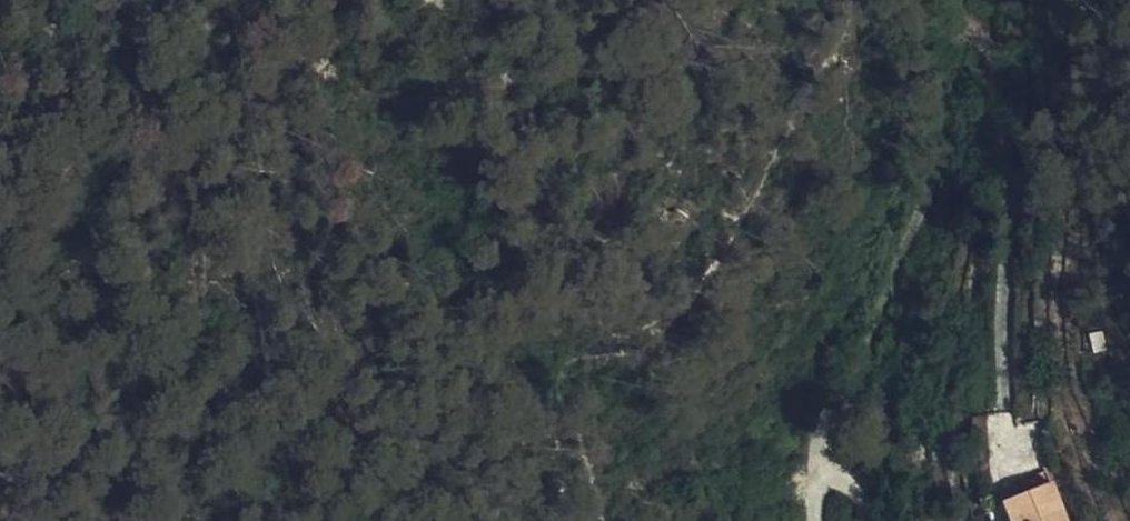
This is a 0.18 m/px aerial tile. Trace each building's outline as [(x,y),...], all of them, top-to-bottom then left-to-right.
[(1047,496),(1055,520),(1090,520),(1080,486),(1047,496)] [(1047,496),(1031,501),(1036,520),(1055,520),(1047,496)]
